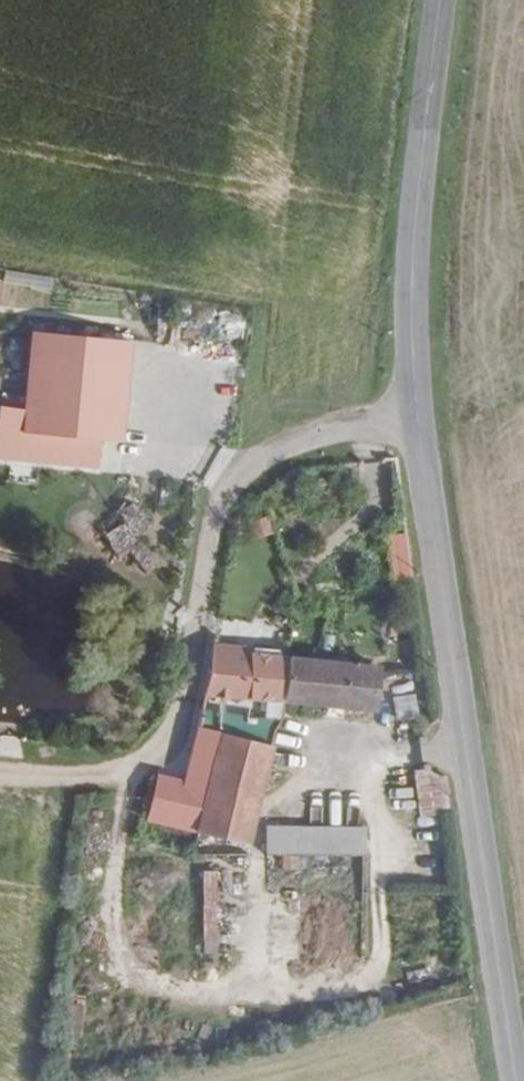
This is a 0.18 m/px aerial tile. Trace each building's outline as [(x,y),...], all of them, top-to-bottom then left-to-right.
[(125,457),(134,358),(35,349),(26,448),(41,450),(99,455),(125,457)] [(97,479),(99,455),(41,450),(39,474),(97,479)] [(144,531),(157,518),(137,498),(124,510),(144,531)] [(276,713),(281,671),(212,663),(203,705),(276,713)] [(371,724),(376,681),(291,671),(285,716),(371,724)] [(269,758),(272,743),(270,741),(223,729),(199,726),(196,740),(219,746),(269,758)] [(21,735),(0,734),(0,756),(20,757),(21,735)] [(196,841),(219,746),(196,740),(186,792),(158,785),(149,830),(196,841)] [(247,854),(269,758),(219,746),(196,841),(247,854)] [(450,827),(444,780),(415,783),(423,831),(450,827)] [(365,871),(366,842),(264,838),(264,869),(365,871)] [(203,870),(205,956),(220,956),(217,870),(203,870)]
